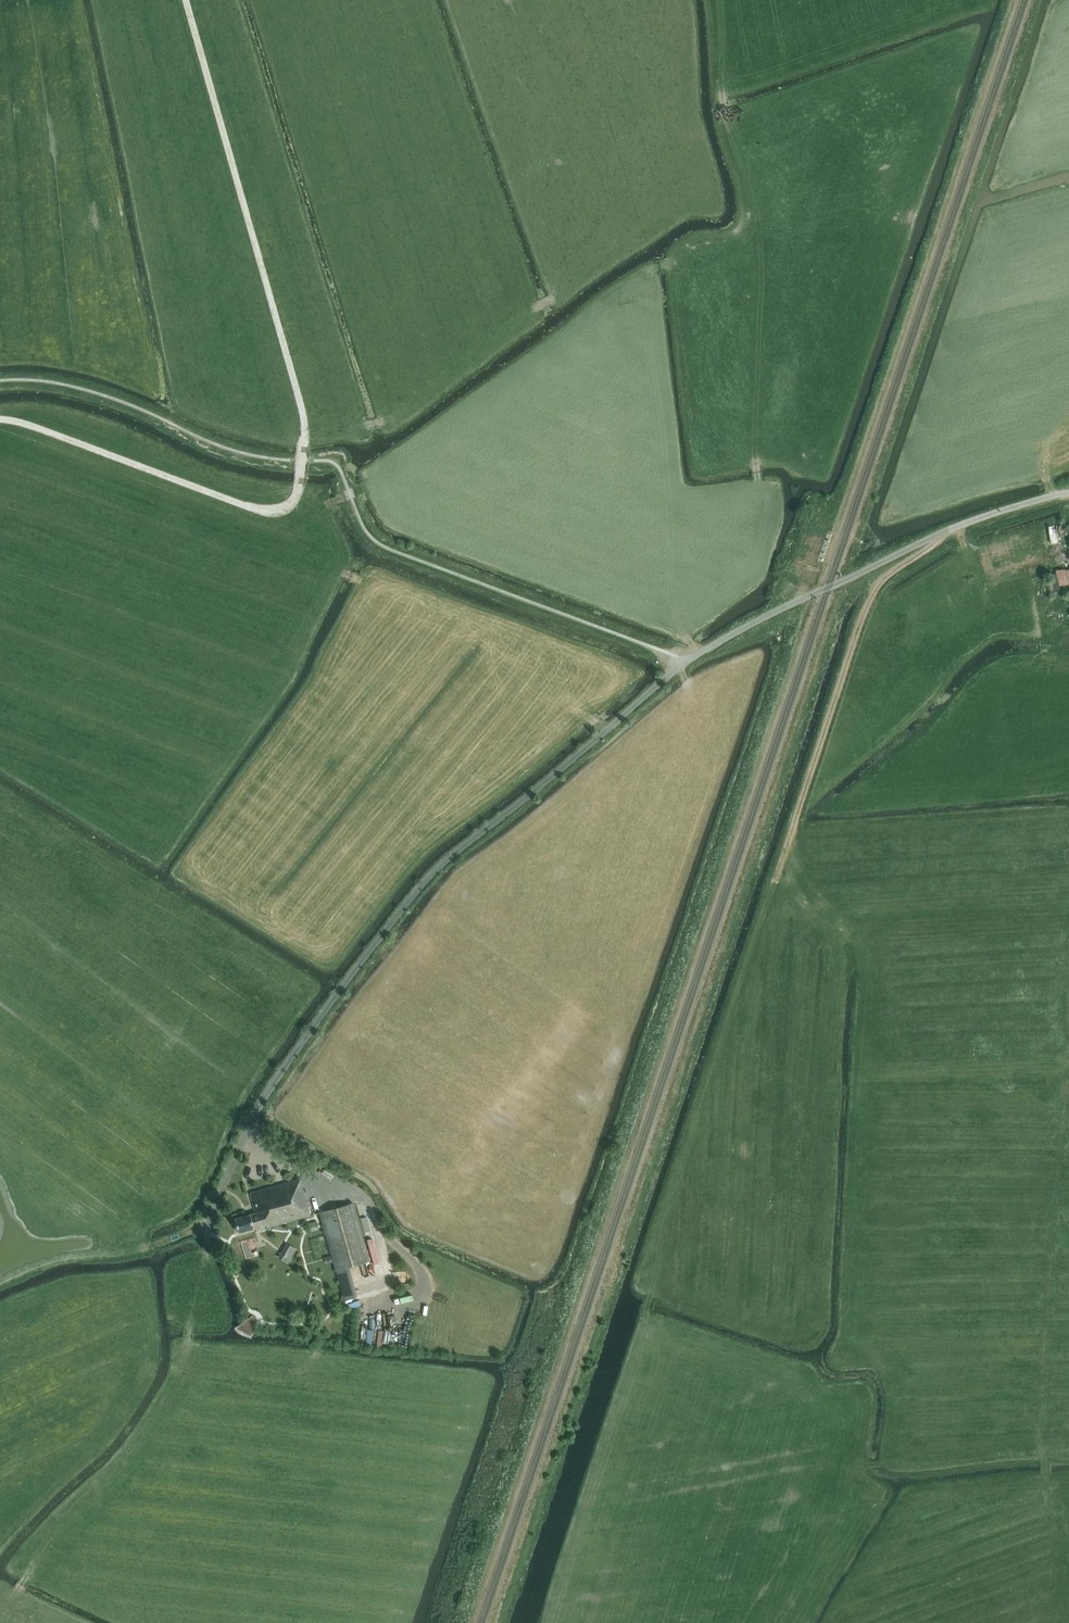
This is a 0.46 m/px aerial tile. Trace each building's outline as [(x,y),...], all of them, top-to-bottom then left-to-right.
[(1053,546),(1060,545),(1057,528),(1051,529),(1053,546)] [(1054,592),(1061,590),(1060,585),(1057,573),(1050,575),(1051,579),(1047,580),(1051,598),(1055,596),(1054,592)] [(1066,608),(1065,599),(1051,601),(1052,610),(1066,608)] [(252,1214),(235,1219),(239,1233),(256,1228),(268,1224),(269,1227),(310,1215),(300,1179),(250,1193),(256,1213),(252,1215),(252,1214)] [(370,1260),(354,1203),(320,1212),(336,1270),(370,1260)] [(279,1257),(288,1263),(297,1249),(287,1244),(279,1257)]
